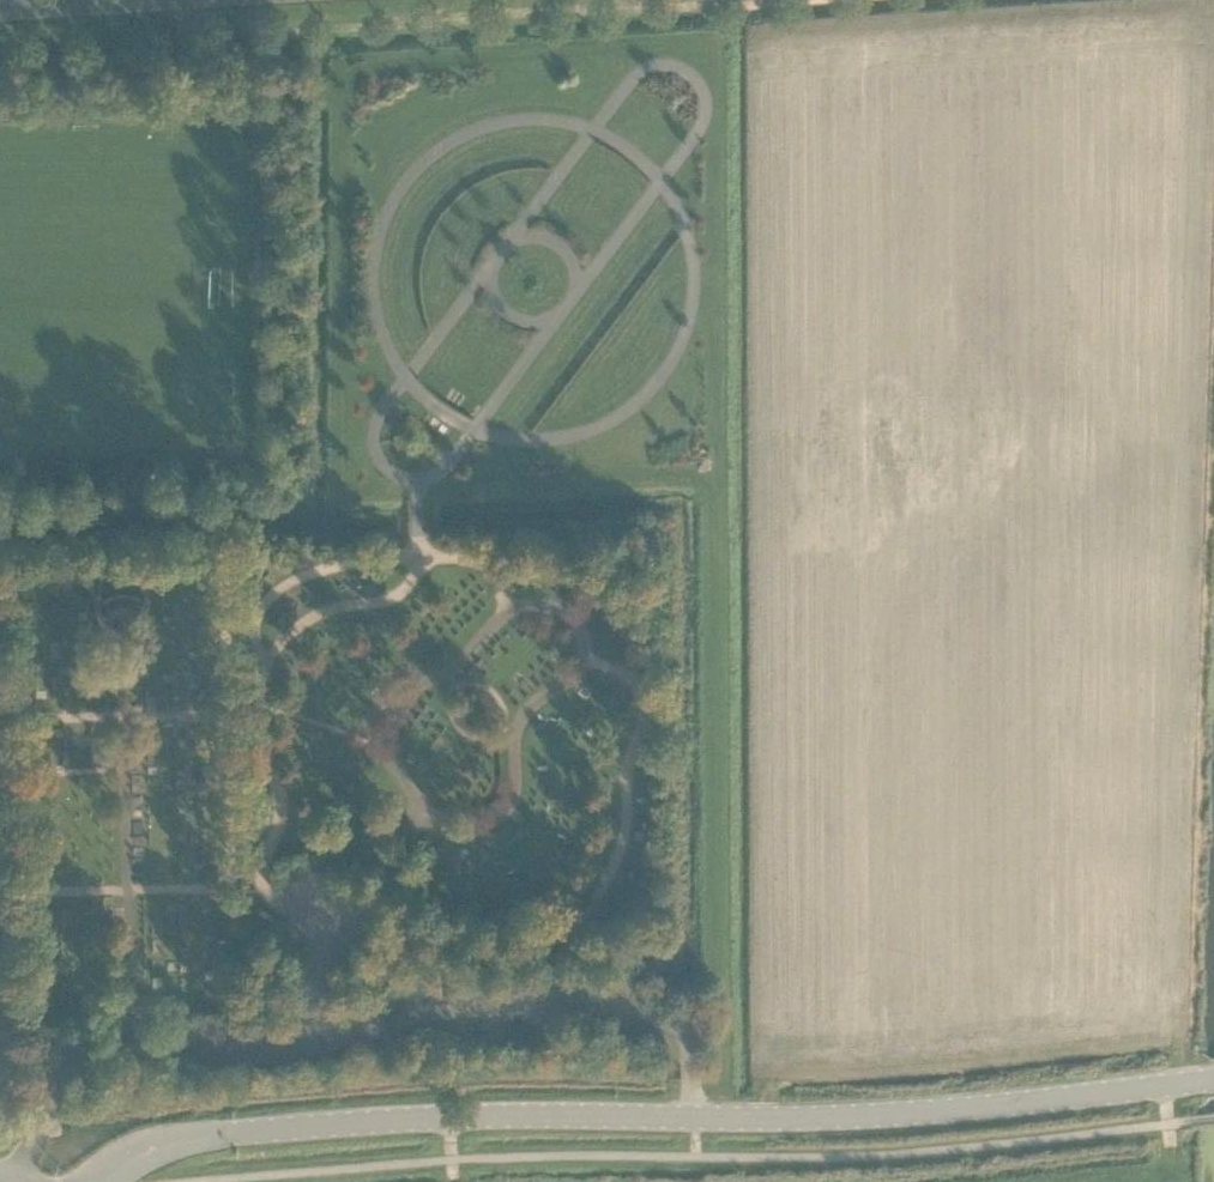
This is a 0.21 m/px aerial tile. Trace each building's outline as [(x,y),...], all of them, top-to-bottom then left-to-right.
[(229,762),(239,761),(238,738),(228,739),(229,762)]
